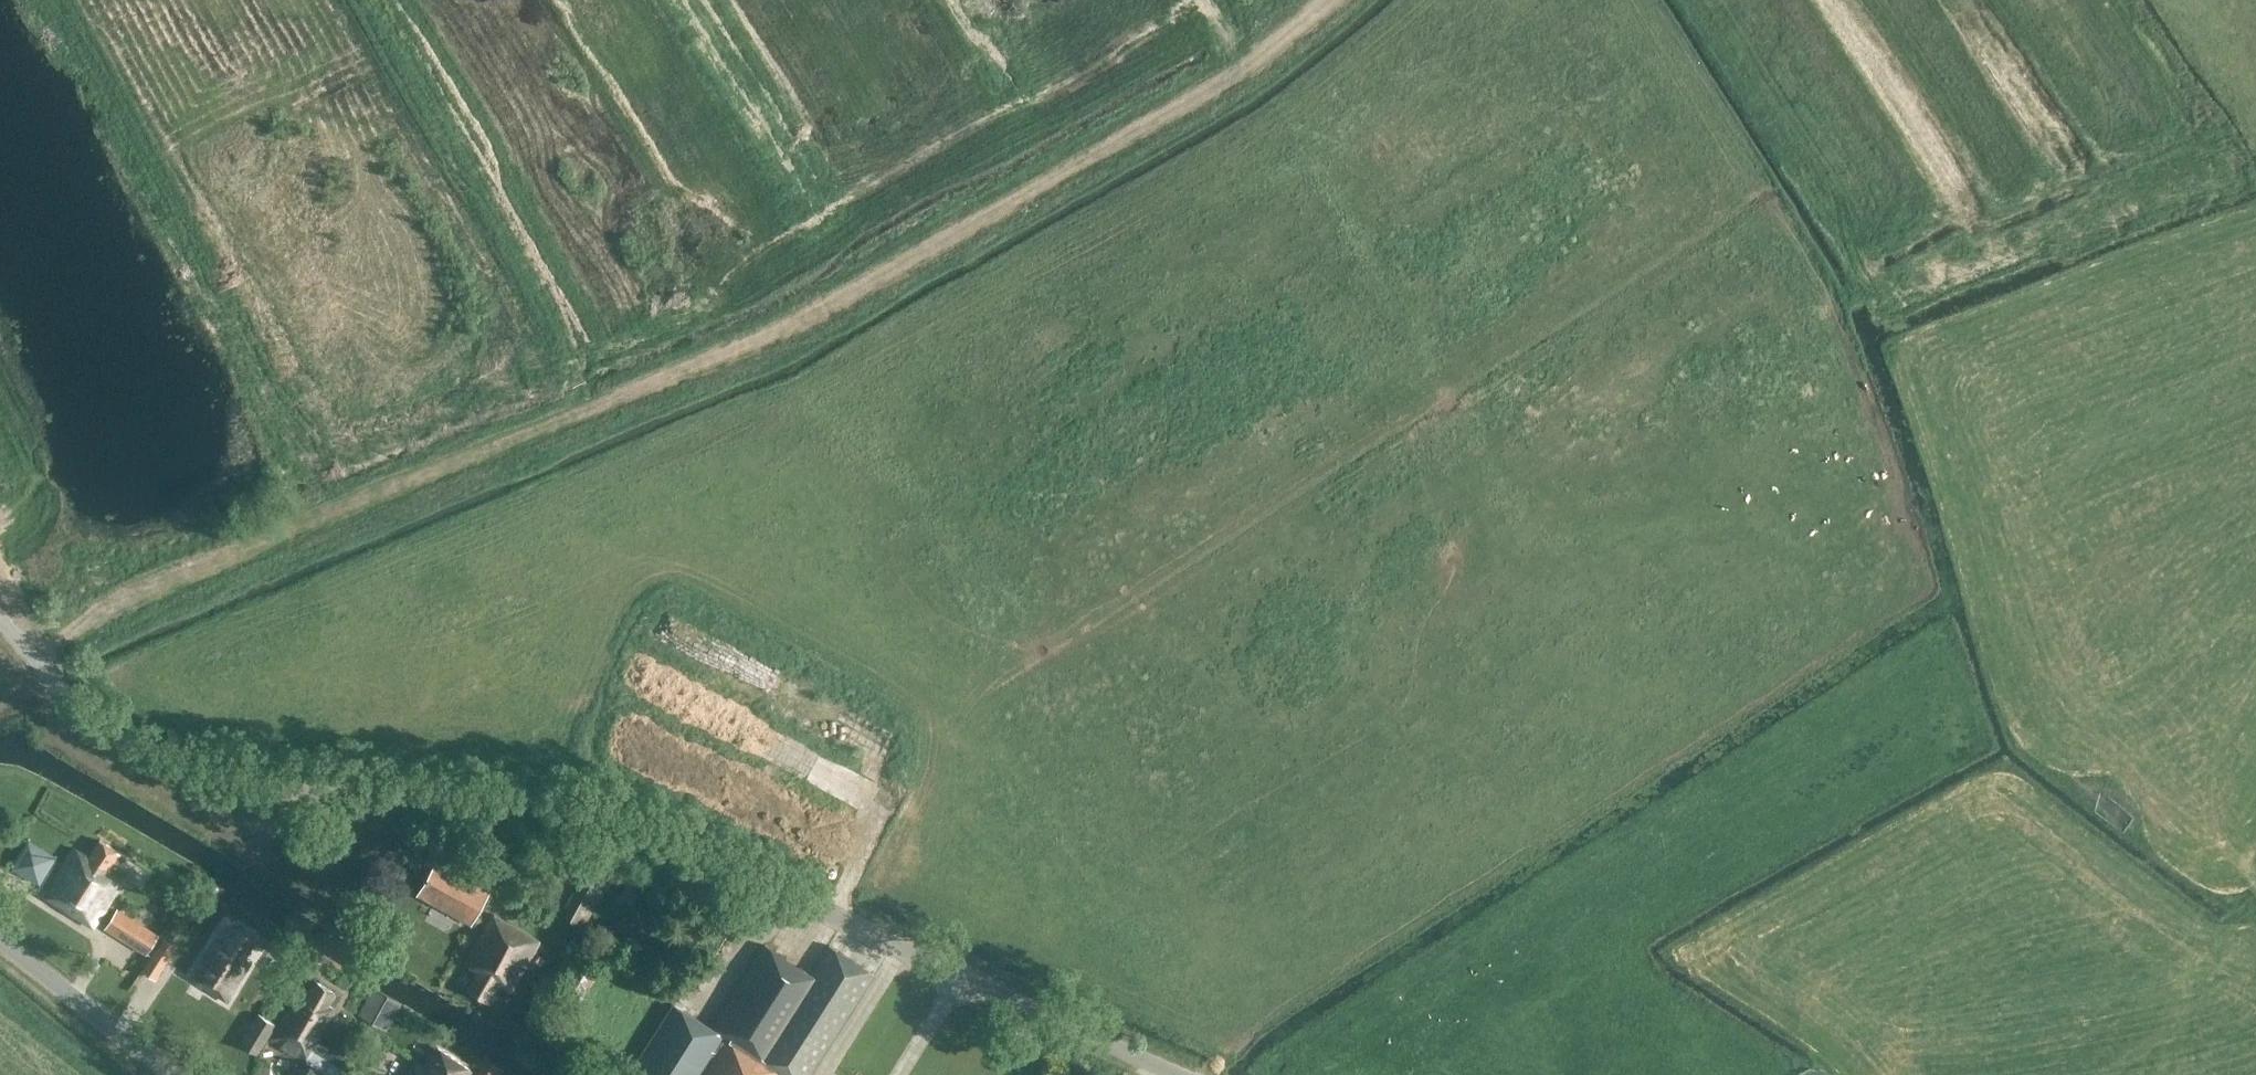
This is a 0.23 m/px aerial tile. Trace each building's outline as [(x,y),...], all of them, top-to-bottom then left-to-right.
[(74,849),(67,862),(45,898),(94,927),(123,879),(108,870),(119,852),(99,840),(88,858),(74,849)] [(39,878),(48,854),(26,846),(17,870),(39,878)] [(473,850),(470,869),(496,874),(500,854),(473,850)] [(435,860),(417,893),(471,923),(490,890),(435,860)] [(567,914),(586,923),(605,883),(586,874),(567,914)] [(145,954),(159,934),(117,907),(103,928),(145,954)] [(493,914),(465,965),(478,972),(467,990),(488,1001),(498,983),(512,991),(540,940),(493,914)] [(206,988),(225,1000),(250,960),(243,956),(254,939),(233,926),(222,942),(216,938),(192,977),(207,986),(206,988)] [(163,936),(140,969),(155,980),(178,946),(163,936)] [(627,1074),(809,1074),(873,975),(828,946),(810,975),(764,945),(712,1027),(674,1002),(627,1074)] [(578,1002),(597,972),(573,957),(554,987),(578,1002)] [(696,988),(710,974),(701,964),(686,977),(696,988)] [(270,1039),(311,1064),(304,1074),(334,1074),(339,1066),(310,1049),(335,1009),(327,1005),(335,993),(316,981),(306,997),(298,992),(270,1039)] [(358,1015),(369,1022),(386,994),(374,988),(358,1015)] [(402,1003),(386,994),(369,1022),(386,1032),(402,1003)] [(258,1055),(276,1023),(257,1013),(239,1043),(258,1055)] [(469,1068),(436,1046),(423,1067),(415,1062),(406,1074),(465,1074),(469,1068)] [(486,1057),(474,1074),(501,1074),(505,1069),(486,1057)]
